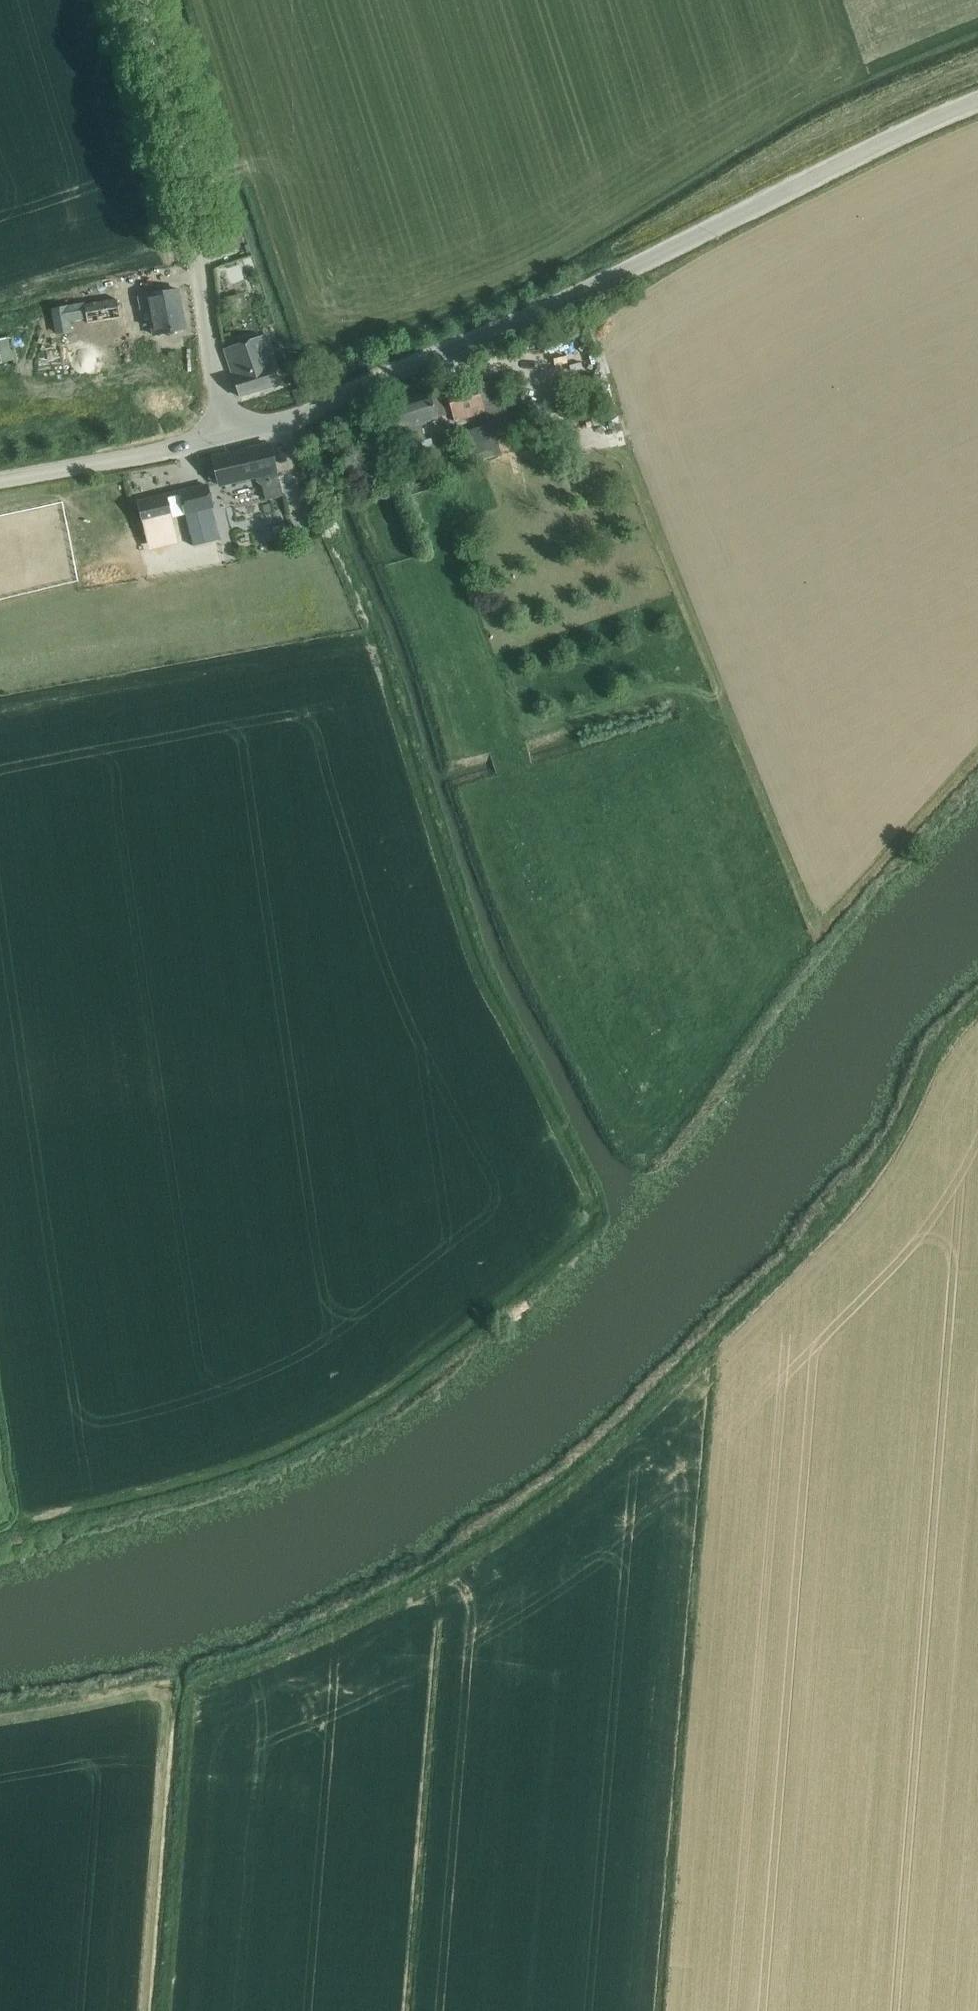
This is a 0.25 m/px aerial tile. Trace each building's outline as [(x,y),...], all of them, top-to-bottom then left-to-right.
[(252,259),(244,261),(247,269),(254,267),(252,259)] [(179,290),(146,296),(139,297),(141,309),(149,307),(154,335),(187,328),(179,290)] [(95,302),(51,309),(56,334),(73,331),(72,325),(71,321),(85,319),(85,322),(119,316),(116,298),(95,302)] [(124,318),(127,333),(139,331),(136,315),(124,318)] [(240,397),(281,385),(274,366),(262,336),(225,349),(235,378),(234,378),(240,397)] [(447,394),(453,413),(455,420),(485,410),(477,385),(447,394)] [(392,404),(398,423),(400,432),(406,431),(410,442),(426,437),(422,423),(437,419),(429,393),(392,404)] [(485,424),(457,433),(461,446),(467,444),(473,462),(495,456),(485,424)] [(245,450),(246,452),(237,454),(237,452),(213,457),(215,463),(210,464),(207,467),(210,479),(214,480),(218,479),(220,485),(256,476),(258,482),(277,477),(274,464),(270,444),(245,450)] [(207,485),(138,502),(144,523),(186,513),(194,547),(221,539),(207,485)]
